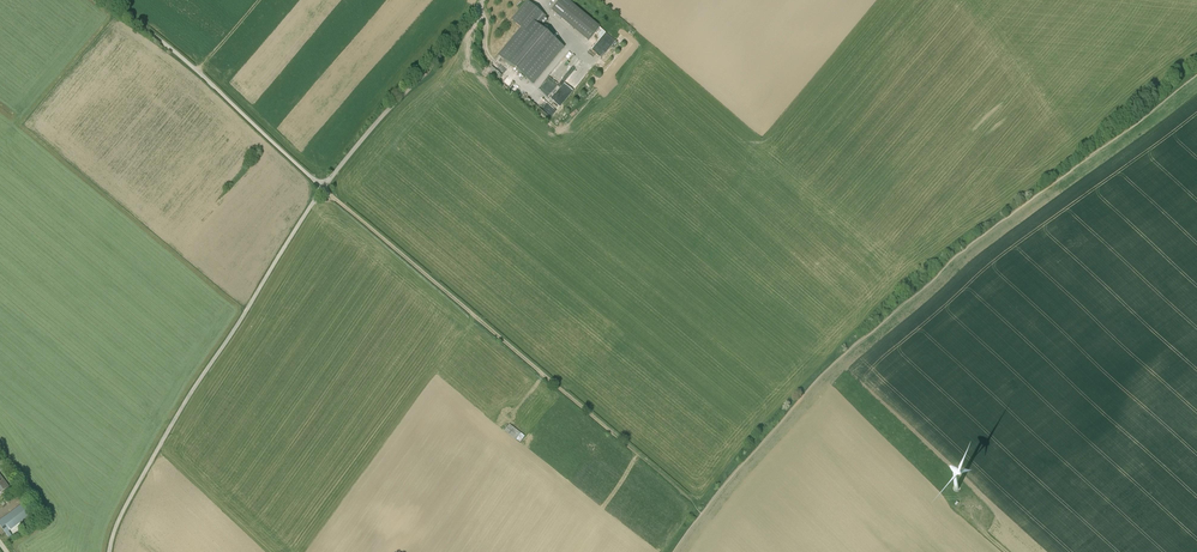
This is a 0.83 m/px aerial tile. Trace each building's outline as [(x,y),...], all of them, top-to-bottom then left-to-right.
[(567,0),(560,0),(551,10),(588,41),(600,27),(567,0)] [(511,20),(521,28),(498,55),(533,85),(564,47),(538,26),(546,17),(527,1),(511,20)] [(603,35),(595,46),(605,54),(616,39),(601,28),(598,31),(603,35)] [(566,80),(576,88),(593,67),(583,60),(577,68),(574,66),(581,57),(570,50),(540,89),(552,98),(566,80)] [(503,430),(516,440),(521,433),(509,424),(507,428),(505,427),(503,430)] [(9,486),(0,474),(0,493),(3,490),(9,486)] [(14,534),(10,529),(24,520),(24,519),(29,516),(32,514),(27,507),(25,509),(23,505),(0,521),(0,525),(9,537),(14,534)]
